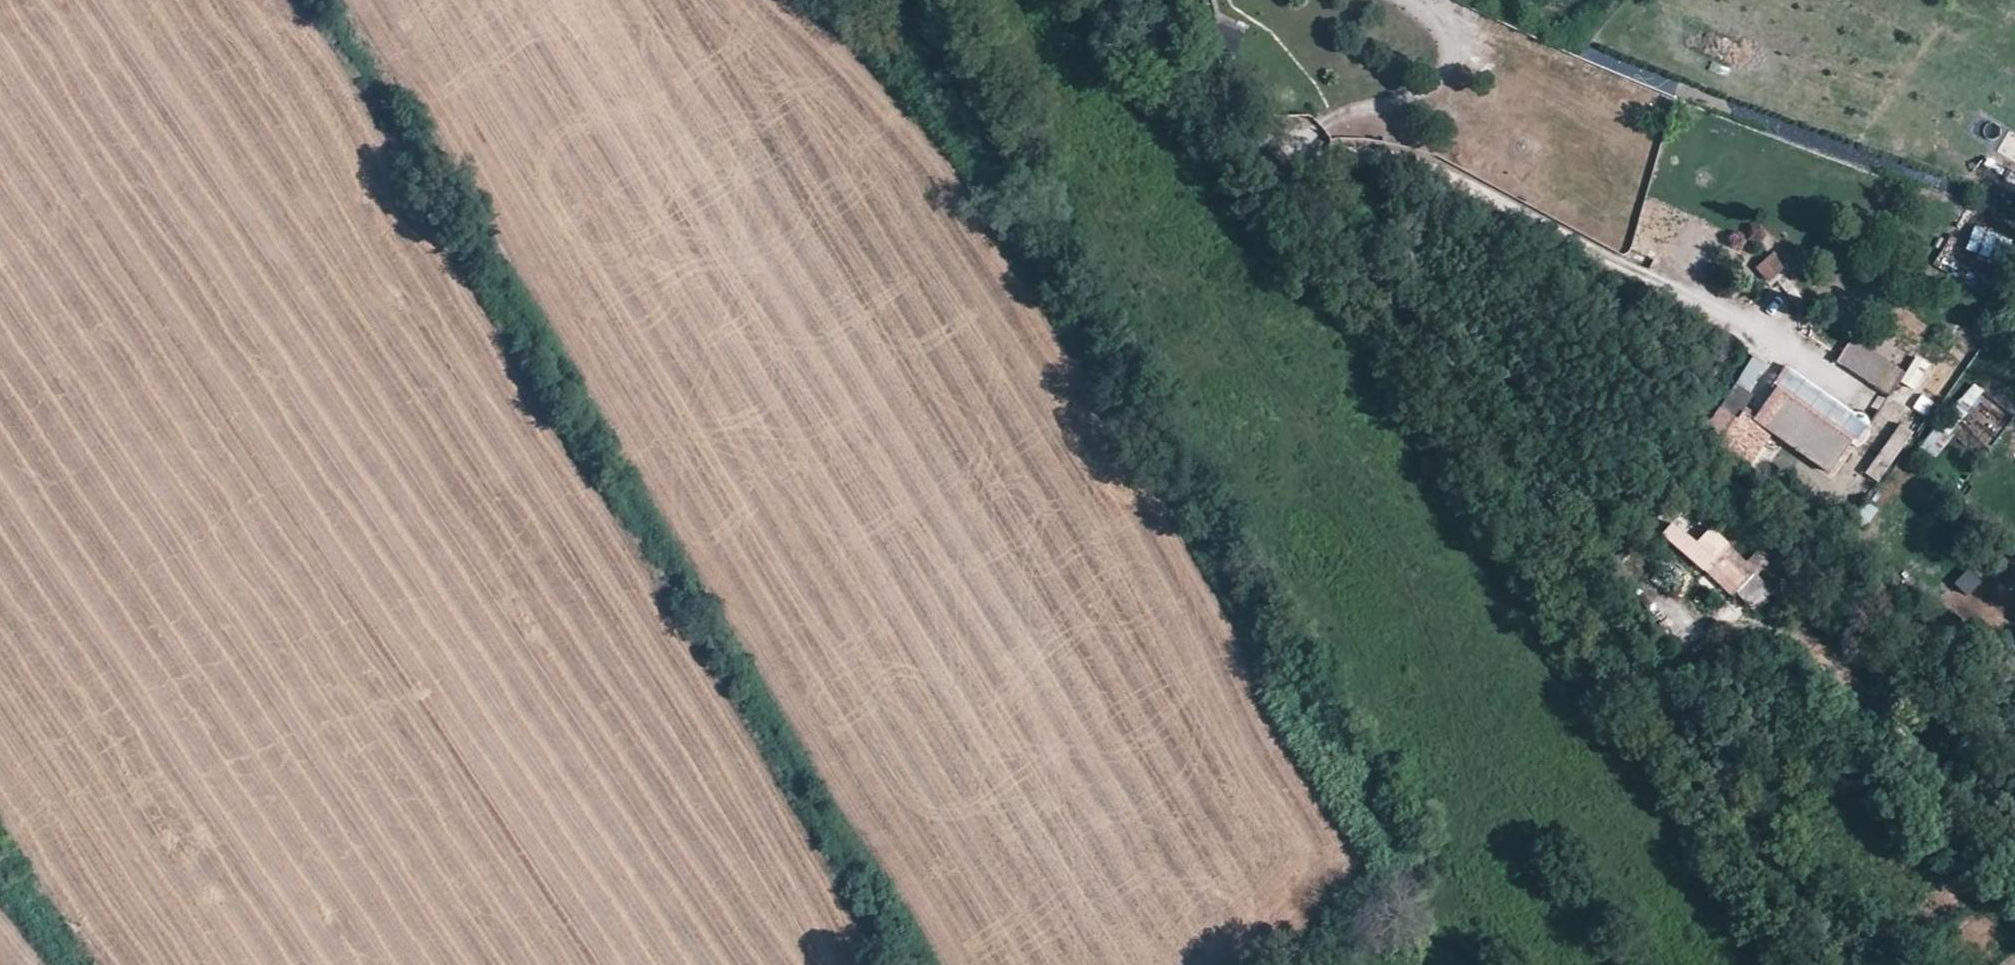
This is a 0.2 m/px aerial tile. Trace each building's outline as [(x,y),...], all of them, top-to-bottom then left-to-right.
[(1238,51),(1242,30),(1217,25),(1213,47),(1238,51)] [(2002,260),(2008,234),(1972,226),(1967,253),(2002,260)] [(1754,268),(1768,282),(1787,265),(1773,250),(1754,268)] [(1893,394),(1906,369),(1849,339),(1836,364),(1893,394)] [(1764,372),(1751,364),(1733,392),(1745,400),(1764,372)] [(1915,450),(1928,462),(1986,396),(1973,385),(1915,450)] [(1849,445),(1773,390),(1755,416),(1830,471),(1849,445)] [(1878,483),(1913,432),(1899,423),(1865,474),(1878,483)] [(1863,501),(1856,519),(1871,525),(1878,507),(1863,501)] [(1748,564),(1729,545),(1705,569),(1734,597),(1739,593),(1757,575),(1759,578),(1772,565),(1759,554),(1748,564)] [(1965,568),(1954,585),(1969,595),(1981,579),(1965,568)] [(1766,585),(1759,578),(1757,575),(1739,593),(1747,602),(1766,585)]
